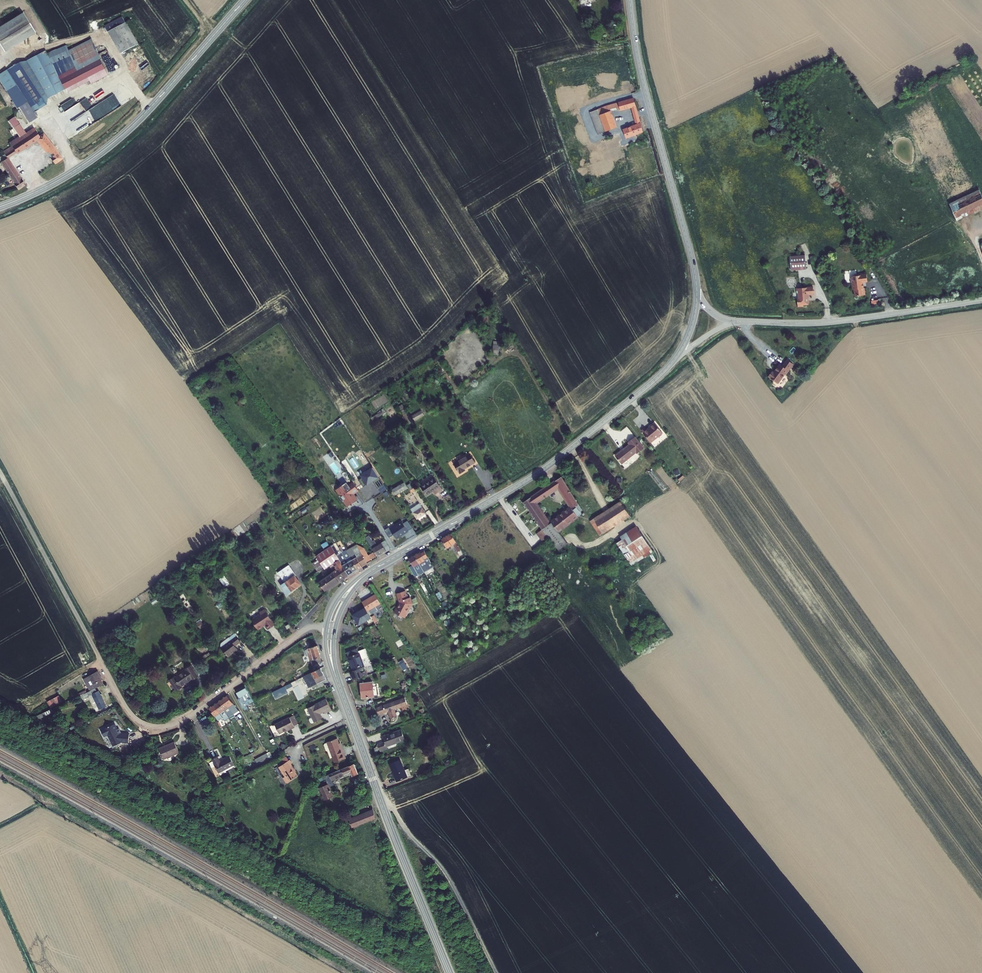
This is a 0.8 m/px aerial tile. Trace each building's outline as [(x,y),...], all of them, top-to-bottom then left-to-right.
[(0,26),(0,45),(4,51),(35,32),(23,12),(0,26)] [(107,26),(110,31),(129,22),(126,17),(107,26)] [(129,22),(110,31),(122,54),(140,44),(129,22)] [(44,105),(46,104),(48,98),(66,88),(68,92),(107,71),(97,53),(98,53),(92,39),(69,51),(50,59),(46,51),(0,75),(0,82),(18,108),(20,107),(30,123),(38,118),(34,112),(36,111),(41,119),(44,118),(45,121),(50,117),(49,115),(49,114),(44,105)] [(97,111),(101,118),(123,105),(115,93),(90,109),(93,114),(97,111)] [(88,97),(75,105),(79,113),(92,105),(88,97)] [(72,99),(61,106),(63,109),(74,102),(72,99)] [(590,112),(598,135),(617,127),(611,111),(610,109),(616,108),(617,109),(618,109),(619,110),(620,109),(620,110),(631,107),(633,113),(637,112),(636,106),(634,99),(607,106),(590,112)] [(636,125),(623,130),(626,138),(643,132),(640,123),(639,117),(635,118),(636,125)] [(10,143),(12,146),(16,152),(37,138),(51,157),(55,162),(62,158),(52,144),(51,142),(43,133),(39,136),(34,128),(26,133),(19,122),(17,123),(14,119),(9,122),(19,137),(10,143)] [(12,155),(16,152),(12,146),(8,149),(10,152),(10,151),(12,155)] [(10,152),(8,149),(4,152),(5,154),(0,158),(0,161),(9,174),(15,169),(8,158),(12,155),(10,151),(10,152)] [(25,184),(15,169),(9,174),(18,189),(25,184)] [(949,204),(956,220),(981,208),(981,197),(979,190),(949,204)] [(804,255),(789,258),(791,271),(806,269),(804,255)] [(864,284),(867,283),(867,275),(855,276),(855,277),(852,277),(852,285),(851,285),(852,291),(854,291),(854,296),(865,295),(864,290),(863,290),(863,285),(864,284)] [(813,295),(812,287),(795,289),(796,294),(798,294),(799,299),(797,299),(798,306),(803,305),(803,304),(809,303),(808,296),(813,295)] [(772,371),(768,377),(778,384),(785,374),(786,375),(794,364),(787,360),(782,366),(780,364),(774,373),(772,371)] [(371,418),(374,423),(378,421),(376,419),(384,414),(382,411),(371,418)] [(415,421),(424,416),(421,411),(412,416),(415,421)] [(661,433),(654,424),(645,430),(644,428),(640,431),(650,443),(661,433)] [(614,455),(621,463),(635,452),(636,454),(643,448),(634,437),(627,443),(628,444),(614,455)] [(460,473),(465,470),(464,469),(475,462),(469,454),(454,463),(460,473)] [(384,485),(372,466),(366,470),(367,471),(369,474),(363,478),(359,480),(363,487),(373,481),(378,489),(384,485)] [(434,477),(421,486),(427,495),(435,490),(437,493),(443,489),(434,477)] [(532,497),(535,503),(558,487),(570,507),(549,523),(549,522),(542,528),(549,538),(559,550),(568,543),(558,532),(578,516),(572,509),(578,505),(560,477),(532,497)] [(349,486),(347,482),(338,488),(349,504),(353,501),(354,501),(358,498),(356,496),(354,496),(352,493),(358,489),(354,483),(349,486)] [(404,483),(393,491),(396,495),(407,488),(404,483)] [(407,485),(412,492),(416,489),(411,483),(407,485)] [(542,528),(549,522),(535,503),(532,497),(524,502),(542,528)] [(590,522),(599,536),(630,516),(620,502),(590,522)] [(411,509),(417,519),(426,513),(419,503),(411,509)] [(352,519),(357,526),(361,523),(356,516),(354,517),(352,519)] [(403,521),(391,529),(397,539),(409,531),(403,521)] [(636,527),(620,537),(623,540),(617,544),(631,565),(653,552),(636,527)] [(544,542),(549,538),(542,528),(536,533),(544,542)] [(442,550),(446,547),(447,548),(453,544),(457,550),(458,552),(461,550),(451,533),(441,539),(443,541),(439,544),(442,550)] [(386,540),(372,548),(377,557),(391,549),(386,540)] [(453,544),(447,548),(449,552),(452,550),(454,552),(457,550),(453,544)] [(342,565),(349,575),(353,572),(342,553),(339,555),(333,545),(331,546),(334,551),(338,558),(342,565)] [(357,545),(351,548),(356,557),(362,554),(359,550),(357,545)] [(319,582),(321,585),(325,591),(349,575),(342,565),(338,558),(334,551),(331,546),(316,556),(325,570),(334,564),(337,570),(319,582)] [(356,557),(351,548),(346,551),(358,570),(367,564),(367,562),(362,554),(356,557)] [(363,548),(359,550),(362,554),(367,562),(370,560),(363,548)] [(342,553),(353,572),(358,570),(346,551),(342,553)] [(424,559),(420,552),(414,555),(422,569),(428,565),(424,559)] [(410,560),(417,572),(422,569),(414,555),(409,558),(410,560)] [(317,560),(312,564),(316,569),(321,565),(317,560)] [(407,562),(413,574),(417,572),(410,560),(407,562)] [(283,569),(295,588),(301,584),(295,576),(296,576),(289,565),(283,569)] [(281,586),(287,594),(295,588),(283,569),(278,573),(285,583),(281,586)] [(145,591),(130,602),(135,610),(150,599),(145,591)] [(400,601),(394,612),(405,618),(407,612),(407,611),(409,607),(410,606),(411,604),(410,600),(409,600),(407,594),(406,595),(405,591),(397,593),(399,601),(400,601)] [(371,614),(377,611),(374,607),(380,603),(375,595),(362,602),(367,611),(369,610),(371,614)] [(179,611),(175,604),(169,608),(173,615),(179,611)] [(261,614),(251,620),(258,630),(265,625),(268,629),(275,625),(265,609),(260,613),(261,614)] [(363,631),(375,624),(374,622),(371,617),(367,611),(366,611),(366,612),(355,618),(363,631)] [(235,634),(229,638),(229,637),(221,643),(220,646),(221,648),(228,657),(238,649),(235,646),(241,642),(235,634)] [(309,655),(311,660),(321,657),(317,645),(317,646),(315,642),(309,644),(311,647),(307,649),(309,655)] [(347,652),(348,657),(353,671),(351,672),(354,680),(368,675),(362,660),(367,658),(364,649),(360,651),(360,650),(358,651),(358,648),(347,652)] [(177,691),(182,688),(181,687),(192,679),(193,680),(198,676),(191,666),(186,670),(186,671),(175,678),(175,677),(169,681),(177,691)] [(317,684),(326,679),(321,668),(305,676),(308,682),(315,679),(317,684)] [(84,679),(90,691),(95,689),(103,685),(101,681),(102,680),(98,671),(84,679)] [(360,683),(361,692),(363,692),(363,698),(374,697),(374,691),(373,682),(360,683)] [(235,691),(239,698),(241,697),(245,695),(246,697),(249,695),(244,685),(235,691)] [(284,686),(276,690),(278,695),(287,691),(284,686)] [(90,691),(81,695),(83,700),(89,697),(96,711),(106,706),(99,691),(97,692),(95,689),(90,691)] [(231,711),(235,715),(240,712),(227,695),(222,699),(231,711)] [(60,696),(47,701),(49,707),(62,703),(60,696)] [(391,719),(397,716),(394,709),(407,705),(405,698),(376,708),(379,715),(388,711),(391,719)] [(231,711),(222,699),(218,702),(227,714),(231,711)] [(325,713),(331,710),(326,699),(308,708),(312,717),(310,719),(309,720),(311,723),(312,723),(322,718),(320,714),(324,712),(325,713)] [(227,714),(218,702),(213,705),(223,718),(224,721),(229,718),(227,714)] [(223,718),(213,705),(209,708),(218,721),(223,718)] [(52,709),(37,716),(42,718),(43,717),(53,712),(52,709)] [(289,717),(275,725),(279,734),(284,731),(287,730),(288,731),(294,727),(294,726),(291,721),(295,719),(294,716),(290,718),(289,717)] [(108,735),(114,746),(123,742),(124,742),(129,743),(130,734),(122,733),(119,728),(117,729),(115,724),(101,730),(104,737),(108,735)] [(387,747),(405,740),(401,730),(383,736),(385,742),(377,745),(380,752),(388,749),(387,747)] [(337,738),(327,742),(327,743),(325,744),(324,745),(326,751),(328,751),(330,751),(333,757),(335,763),(346,758),(343,749),(341,750),(339,743),(337,738)] [(174,742),(159,749),(163,759),(179,752),(174,742)] [(225,769),(234,765),(230,757),(220,762),(218,757),(213,760),(221,775),(227,772),(226,771),(225,769)] [(292,763),(290,760),(289,760),(284,764),(279,767),(285,777),(284,777),(284,779),(286,782),(288,782),(298,776),(291,764),(292,763)] [(398,781),(407,777),(404,770),(400,760),(390,764),(394,775),(395,774),(398,781)] [(325,779),(328,784),(320,788),(322,792),(320,793),(322,796),(323,796),(325,800),(333,797),(330,789),(331,789),(330,786),(334,785),(332,780),(351,772),(353,776),(358,774),(354,763),(324,777),(325,779)] [(352,828),(376,818),(373,810),(349,820),(352,828)]
